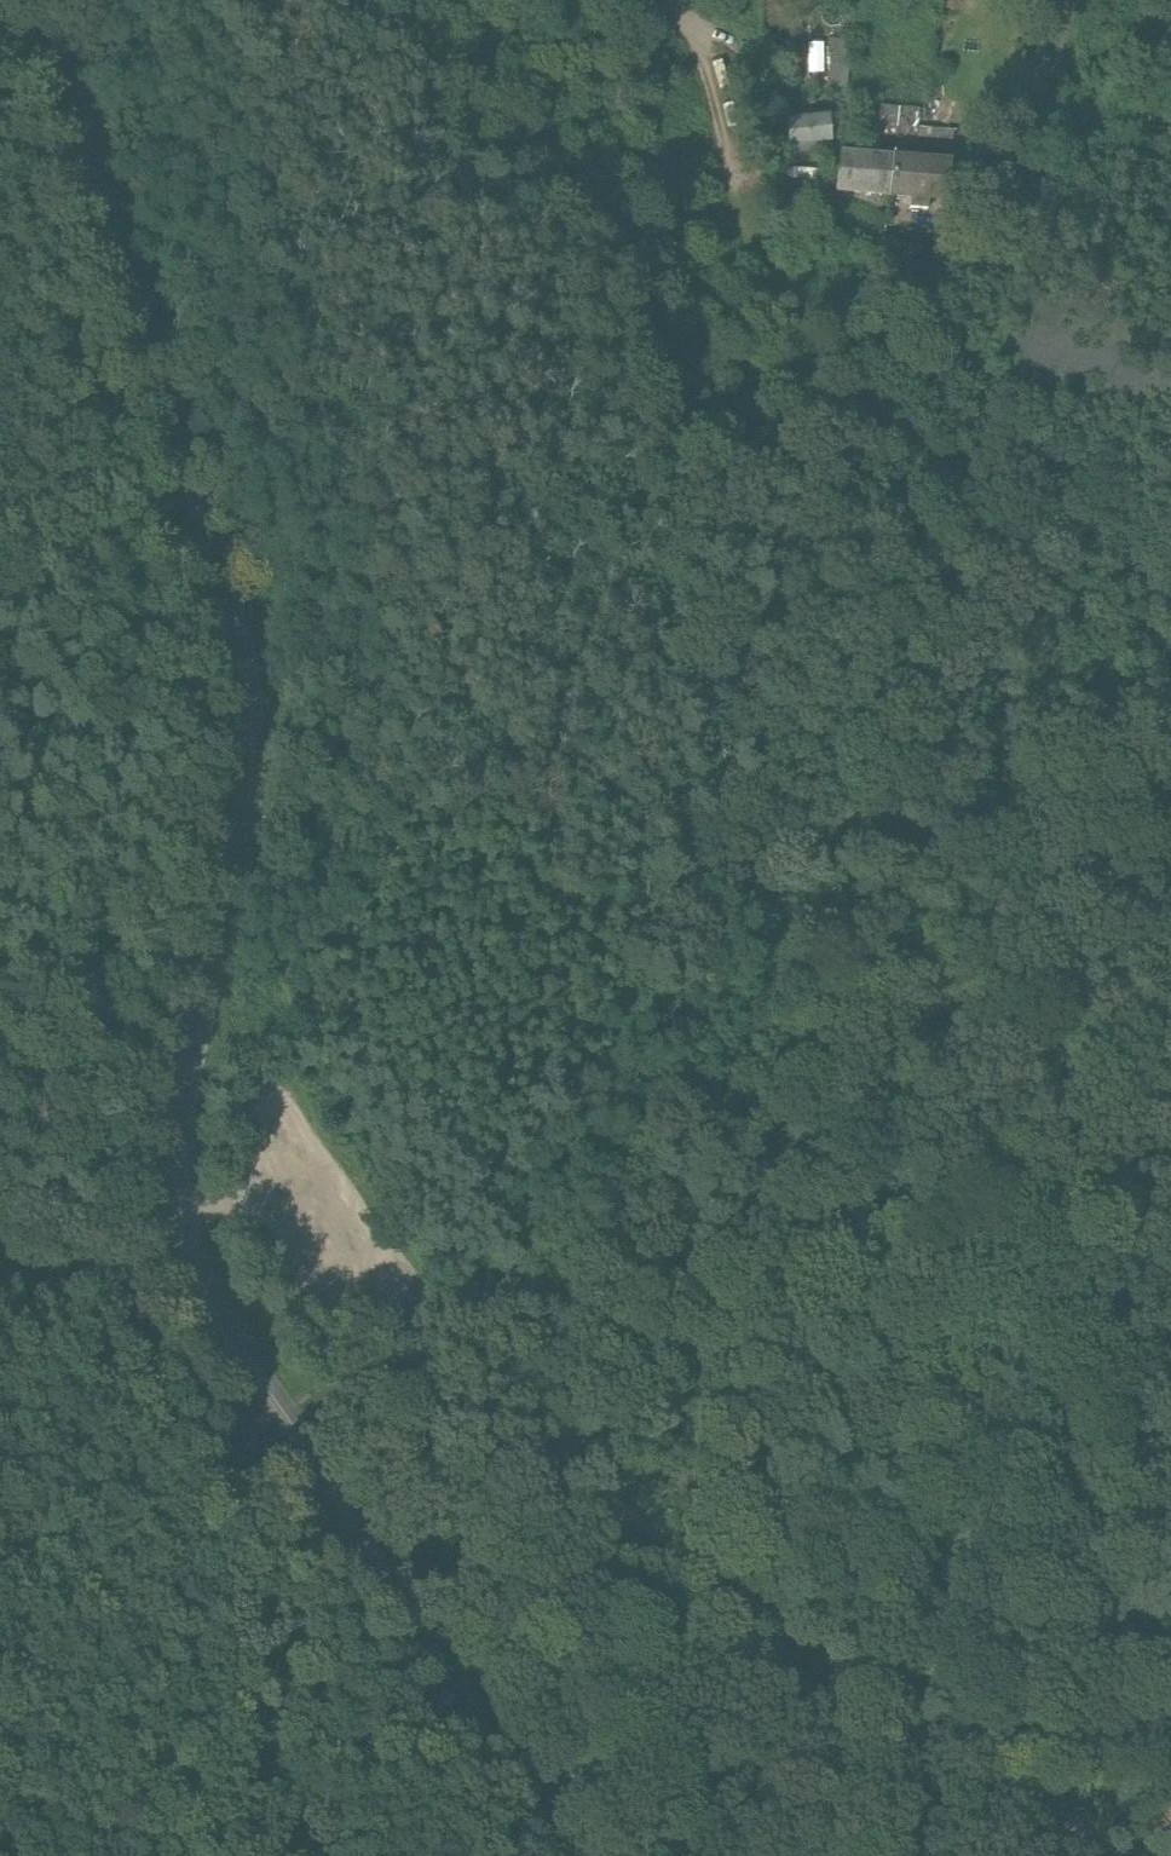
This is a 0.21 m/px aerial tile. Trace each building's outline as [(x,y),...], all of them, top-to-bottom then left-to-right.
[(849,35),(830,34),(829,79),(845,80),(849,35)] [(952,122),(915,120),(916,100),(901,97),(900,103),(894,149),(947,152),(950,152),(952,122)] [(843,109),(799,112),(798,102),(787,103),(791,144),(829,142),(828,131),(841,130),(843,109)] [(900,103),(881,102),(875,148),(894,149),(900,103)] [(875,148),(840,147),(837,180),(890,184),(894,149),(875,148)] [(947,152),(894,149),(890,184),(910,186),(909,197),(927,199),(928,187),(946,188),(947,152)]
